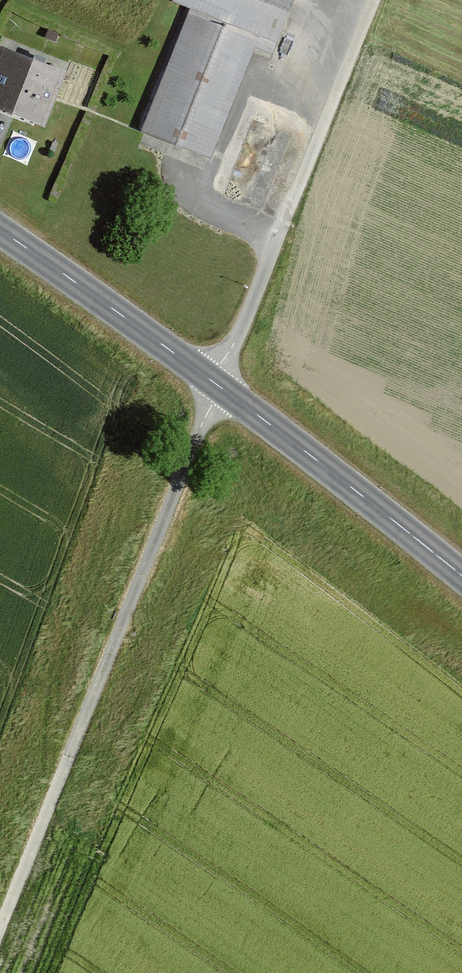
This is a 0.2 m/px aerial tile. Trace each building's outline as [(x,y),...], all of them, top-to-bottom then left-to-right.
[(162,4),(177,11),(128,128),(200,158),(246,47),(262,53),(284,0),(163,0),(162,4)] [(33,122),(51,73),(0,54),(0,110),(33,122)]
